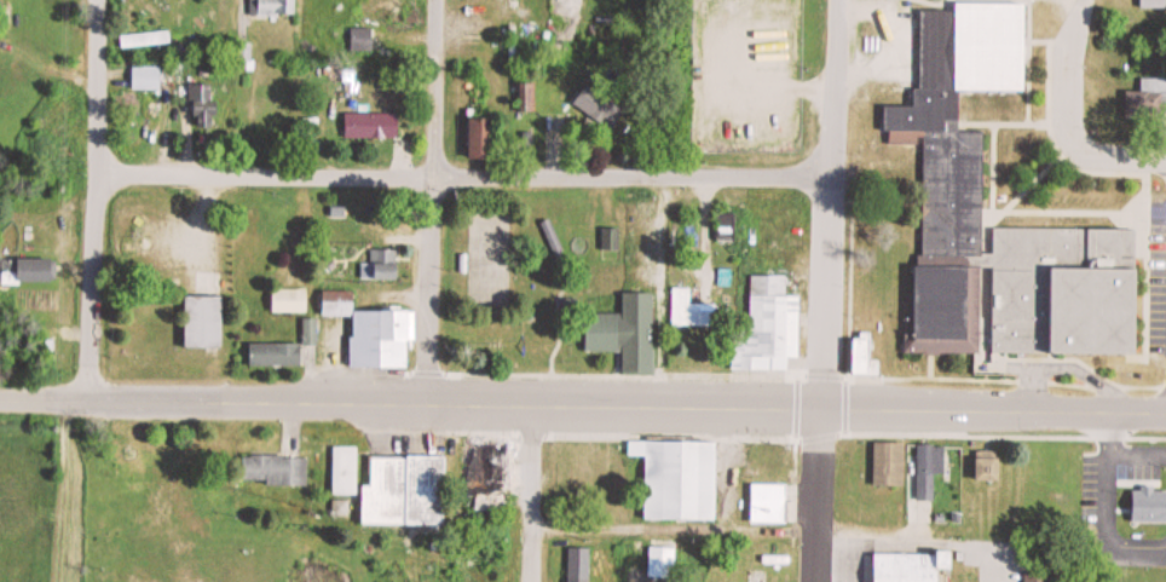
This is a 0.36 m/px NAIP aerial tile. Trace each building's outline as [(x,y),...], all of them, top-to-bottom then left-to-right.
[(299,0),(252,0),(252,16),(299,16),(299,0)] [(373,3),(363,3),(363,25),(404,25),(404,0),(373,0),(373,3)] [(1139,9),(1165,9),(1165,0),(1139,0),(1139,9)] [(924,15),(924,91),(914,91),(914,110),(884,110),(883,132),(890,132),(890,143),(912,143),(912,136),(925,136),(925,257),(918,257),(918,339),(906,339),(906,353),(982,353),(982,272),(986,272),(985,358),(1144,358),(1144,226),(989,225),(989,248),(983,248),(985,132),(957,132),(957,92),(1023,92),(1023,7),(958,7),(958,15),(924,15)] [(352,52),(375,52),(375,30),(352,30),(352,52)] [(163,90),(163,66),(134,66),(134,90),(163,90)] [(1130,119),(1165,119),(1165,74),(1143,74),(1144,92),(1130,92),(1130,119)] [(224,102),(213,102),(213,85),(191,85),(191,127),(224,127),(224,102)] [(575,104),(618,135),(632,115),(590,85),(575,104)] [(401,114),(346,114),(346,139),(401,139),(401,114)] [(472,119),(472,160),(499,160),(499,119),(472,119)] [(737,214),(719,214),(719,243),(737,243),(737,214)] [(601,257),(615,259),(619,232),(605,230),(601,257)] [(403,281),(403,251),(365,251),(365,281),(403,281)] [(60,282),(60,260),(22,260),(22,282),(60,282)] [(804,297),(790,297),(790,277),(754,277),(753,335),(737,335),(736,371),(794,372),(794,360),(804,360),(804,297)] [(274,290),(274,313),(310,313),(310,290),(274,290)] [(674,290),(674,327),(715,327),(715,313),(702,313),(702,305),(694,305),(694,290),(674,290)] [(657,295),(626,295),(626,315),(591,315),(591,353),(625,353),(625,376),(656,376),(657,295)] [(190,349),(227,349),(227,297),(190,297),(190,349)] [(419,343),(420,313),(356,312),(355,369),(412,369),(413,343),(419,343)] [(304,344),(251,345),(251,367),(305,366),(305,345),(319,345),(318,320),(304,320),(304,344)] [(878,340),(856,340),(856,377),(878,377),(878,340)] [(506,510),(507,494),(516,494),(516,439),(474,439),(474,510),(506,510)] [(720,521),(721,443),(631,442),(631,457),(647,458),(646,520),(720,521)] [(876,445),(876,487),(908,487),(908,445),(876,445)] [(335,447),(335,494),(359,494),(359,447),(335,447)] [(920,502),(937,502),(937,476),(948,476),(948,447),(920,447),(920,502)] [(1005,483),(1005,453),(979,453),(979,483),(1005,483)] [(451,454),(410,454),(410,455),(375,455),(374,486),(365,486),(365,523),(450,524),(451,454)] [(308,456),(246,456),(246,486),(308,487),(308,456)] [(792,486),(752,486),(752,524),(792,524),(792,486)] [(592,548),(568,548),(568,581),(592,581),(592,548)] [(945,571),(959,572),(960,561),(957,561),(957,556),(877,555),(877,581),(944,581),(945,571)] [(1026,574),(1026,581),(1052,581),(1052,574),(1026,574)]
